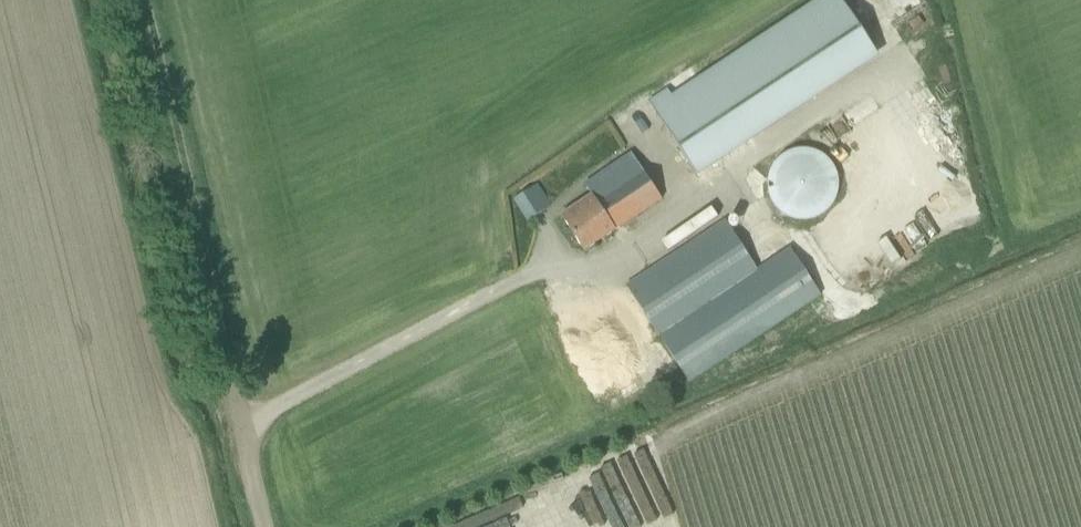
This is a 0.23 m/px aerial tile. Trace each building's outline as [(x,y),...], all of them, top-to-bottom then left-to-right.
[(688,163),(869,44),(841,0),(819,0),(671,97),(666,90),(648,102),(688,163)] [(793,221),(804,222),(813,221),(824,215),(832,207),(837,197),(840,185),(838,175),(834,166),(824,155),(814,150),(805,149),(792,152),(780,159),(771,170),(769,179),(768,193),(775,209),(783,217),(793,221)] [(561,216),(584,252),(662,200),(633,155),(607,172),(606,170),(604,172),(605,173),(585,186),(592,196),(561,216)] [(512,200),(527,224),(547,210),(533,187),(512,200)] [(627,287),(688,383),(822,296),(791,248),(757,270),(726,223),(627,287)] [(857,288),(919,259),(907,233),(845,262),(857,288)]
